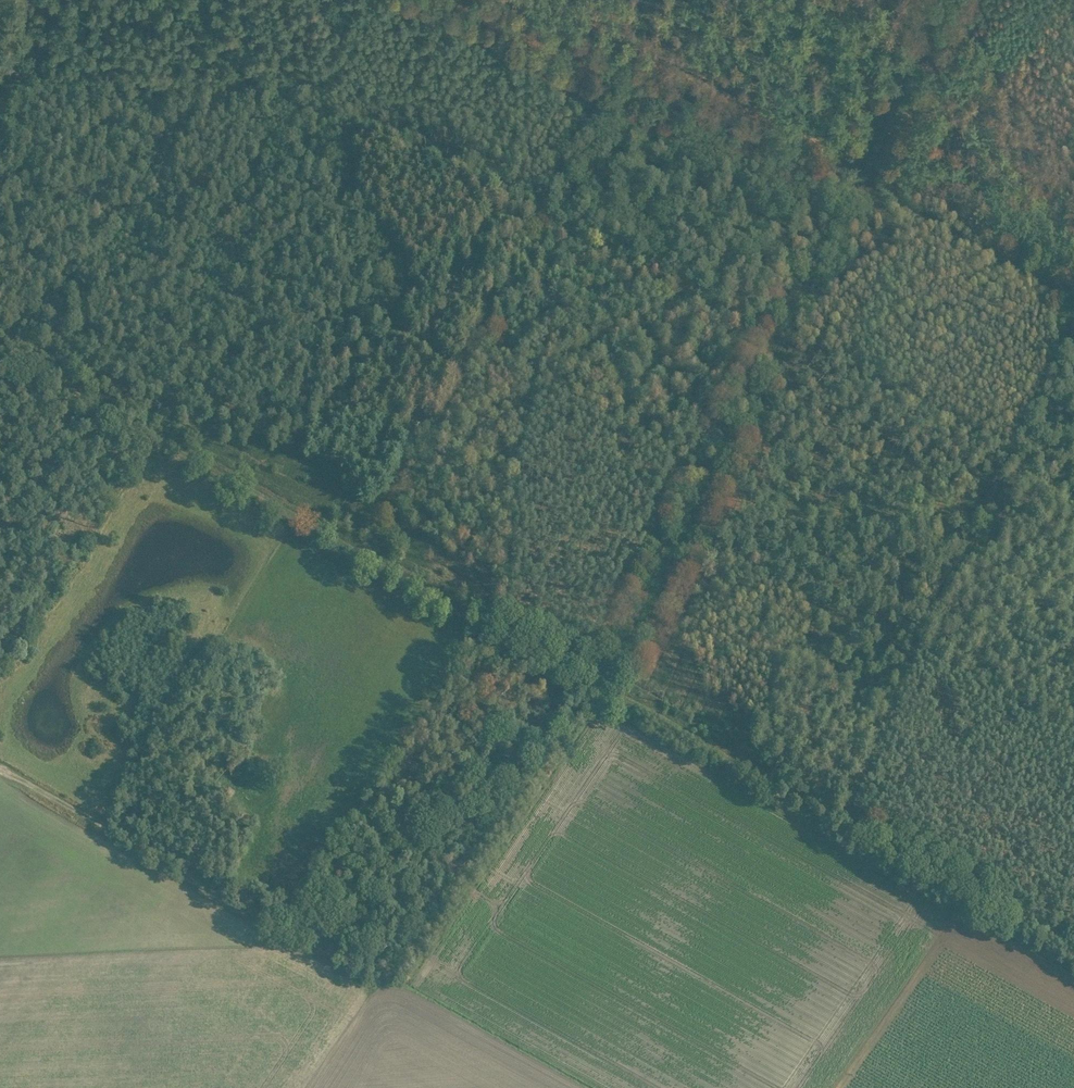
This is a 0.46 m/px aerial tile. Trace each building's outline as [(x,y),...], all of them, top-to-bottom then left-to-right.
[(215,799),(226,806),(234,793),(224,786),(215,799)]
